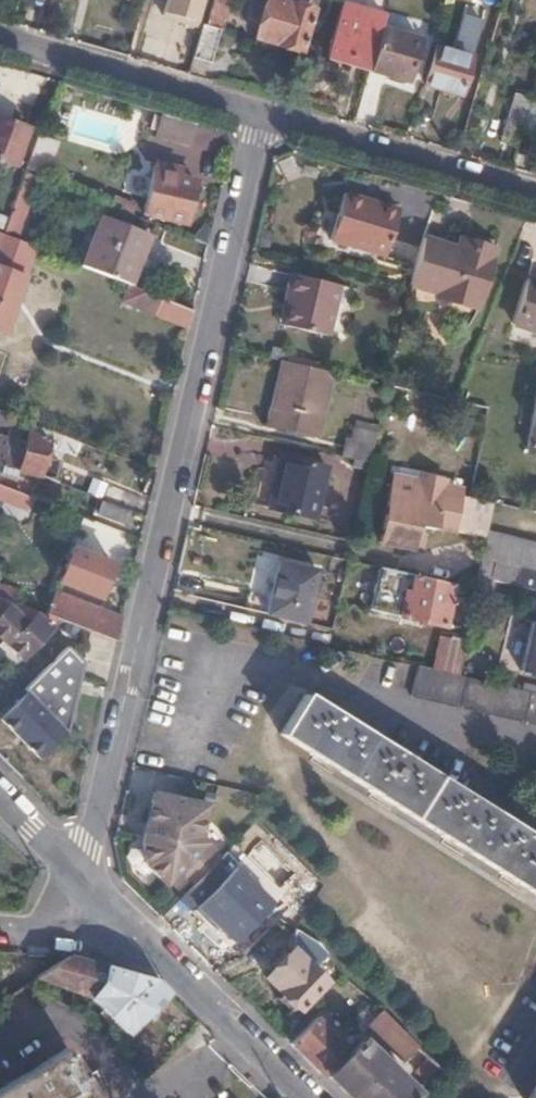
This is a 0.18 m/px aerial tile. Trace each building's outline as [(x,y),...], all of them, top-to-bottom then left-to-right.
[(201,0),(168,0),(164,13),(194,22),(201,0)] [(191,54),(209,59),(226,0),(207,0),(191,54)] [(310,7),(285,0),(263,0),(254,33),(299,46),(310,7)] [(329,56),(368,67),(381,25),(384,12),(344,1),(329,56)] [(381,25),(368,67),(406,78),(419,36),(381,25)] [(457,92),(469,56),(436,46),(424,82),(457,92)] [(519,131),(535,136),(535,135),(535,104),(528,101),(523,117),(519,131)] [(502,138),(516,143),(519,131),(523,117),(509,114),(502,138)] [(156,137),(186,147),(193,126),(162,116),(156,137)] [(28,130),(8,122),(6,123),(0,121),(0,162),(16,168),(28,130)] [(59,141),(38,133),(25,167),(46,175),(59,141)] [(143,210),(185,221),(194,180),(174,176),(176,167),(154,162),(143,210)] [(39,180),(23,174),(1,232),(17,238),(39,180)] [(386,255),(401,208),(348,190),(333,238),(386,255)] [(127,283),(131,285),(150,237),(101,217),(83,265),(127,283)] [(1,232),(0,235),(0,331),(2,332),(33,245),(17,238),(1,232)] [(459,249),(426,238),(410,286),(440,295),(438,300),(477,313),(485,284),(488,286),(496,260),(493,259),(497,247),(463,237),(459,249)] [(340,285),(293,273),(281,324),(328,335),(340,285)] [(131,285),(127,283),(120,300),(156,314),(162,297),(131,285)] [(535,331),(535,285),(531,283),(517,325),(535,331)] [(188,326),(192,309),(162,297),(156,314),(188,326)] [(333,372),(284,361),(269,426),(318,437),(333,372)] [(28,422),(0,411),(0,430),(8,432),(6,444),(0,443),(0,462),(3,463),(2,465),(18,468),(28,422)] [(38,475),(47,429),(28,422),(18,468),(18,470),(38,475)] [(343,457),(369,463),(373,446),(347,440),(343,457)] [(314,520),(325,467),(282,457),(270,509),(314,520)] [(493,501),(470,496),(466,495),(465,500),(458,498),(459,489),(441,485),(442,479),(415,472),(414,478),(396,474),(381,542),(412,549),(416,528),(434,531),(436,529),(456,533),(455,538),(484,544),(487,532),(493,501)] [(122,525),(126,512),(101,502),(96,515),(122,525)] [(484,544),(480,559),(535,572),(535,543),(487,532),(484,544)] [(96,597),(109,562),(70,546),(56,581),(96,597)] [(315,569),(276,560),(265,613),(303,622),(315,569)] [(452,583),(377,566),(368,608),(443,625),(452,583)] [(115,640),(120,617),(52,591),(43,613),(115,640)] [(0,597),(0,638),(21,658),(50,628),(40,618),(33,616),(27,621),(8,604),(8,600),(0,597)] [(535,673),(535,620),(511,614),(499,664),(535,673)] [(66,647),(26,691),(65,731),(82,663),(66,647)] [(456,674),(417,665),(411,694),(535,723),(535,693),(456,674)] [(0,717),(0,719),(38,758),(65,731),(26,691),(0,717)] [(281,733),(535,894),(535,840),(306,694),(281,733)] [(168,796),(153,792),(151,801),(157,803),(150,833),(144,831),(142,836),(143,842),(145,864),(164,884),(179,870),(194,884),(220,857),(199,837),(203,817),(186,814),(168,796)] [(207,803),(168,796),(186,814),(203,817),(207,803)] [(157,803),(151,801),(144,831),(150,833),(157,803)] [(311,971),(319,946),(294,928),(287,949),(263,976),(280,995),(276,1000),(288,1013),(293,1008),(296,1010),(322,983),(311,971)] [(154,979),(66,955),(21,984),(31,1000),(53,985),(91,999),(126,1034),(167,992),(154,979)] [(380,1011),(366,1026),(401,1059),(415,1045),(380,1011)] [(290,1046),(320,1075),(344,1049),(314,1020),(290,1046)] [(347,1097),(410,1097),(413,1095),(359,1044),(326,1078),(347,1097)] [(108,1097),(91,1071),(82,1077),(64,1049),(37,1066),(33,1059),(18,1069),(22,1076),(0,1089),(0,1097),(107,1097),(108,1097)] [(415,1071),(425,1082),(438,1068),(427,1057),(415,1071)] [(527,1097),(535,1097),(535,1084),(527,1097)]
